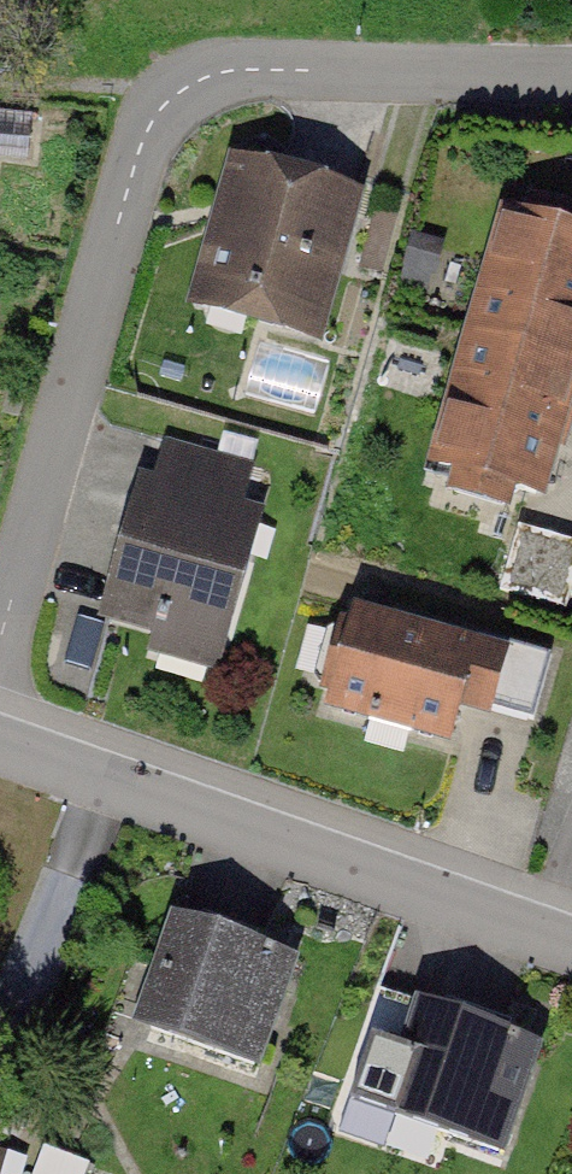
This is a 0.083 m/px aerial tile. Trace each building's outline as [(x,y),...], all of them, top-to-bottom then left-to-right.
[(360,191),(231,153),(185,310),(314,347),(360,191)] [(497,214),(460,345),(571,376),(571,235),(497,214)] [(571,390),(571,376),(460,345),(424,475),(539,508),(571,390)] [(271,475),(153,442),(98,636),(216,669),(271,475)] [(519,527),(500,588),(563,608),(571,579),(571,544),(519,527)] [(508,648),(348,603),(319,706),(479,751),(508,648)] [(529,725),(549,655),(512,644),(492,715),(529,725)] [(313,955),(180,912),(145,1020),(277,1063),(313,955)] [(554,1046),(425,999),(384,1112),(513,1159),(554,1046)]
